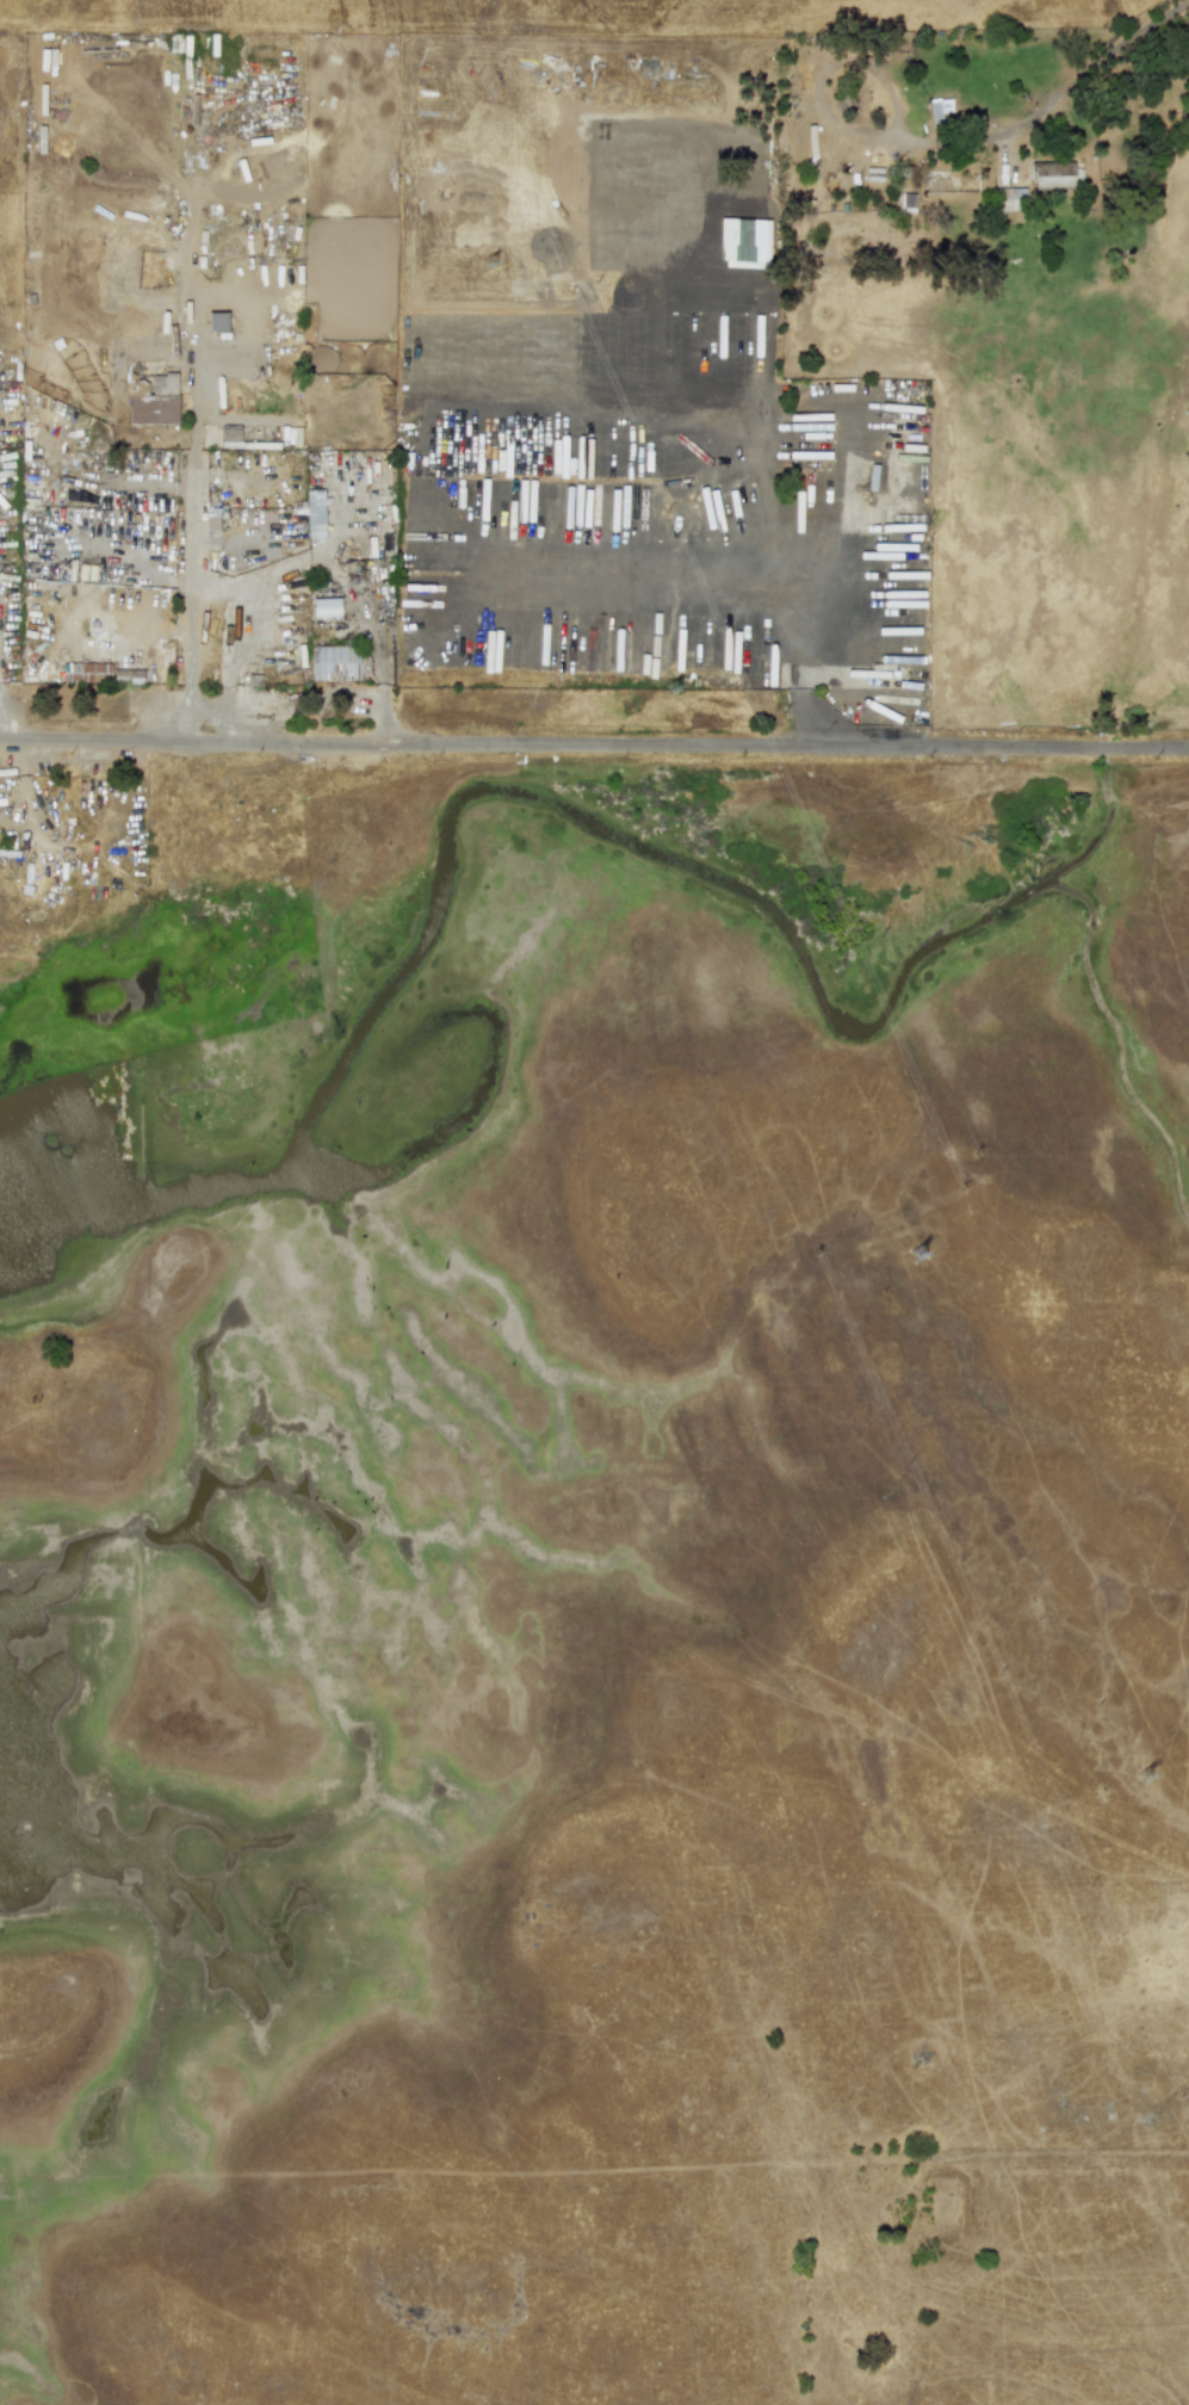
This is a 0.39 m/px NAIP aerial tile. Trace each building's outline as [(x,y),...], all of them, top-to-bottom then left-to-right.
[(1030,162),(1032,188),(1073,188),(1073,162),(1030,162)] [(992,188),(993,210),(1026,209),(1024,187),(992,188)] [(227,330),(227,313),(208,311),(208,330),(227,330)] [(129,373),(129,423),(177,423),(177,373),(148,372),(148,373),(129,373)] [(323,489),(305,490),(306,539),(324,539),(323,489)] [(205,530),(217,531),(218,508),(206,508),(205,530)] [(312,598),(312,618),(339,617),(339,598),(312,598)] [(359,679),(358,645),(309,647),(310,681),(359,679)] [(109,662),(62,663),(62,681),(110,680),(109,662)] [(141,669),(113,670),(113,681),(142,681),(141,669)]
